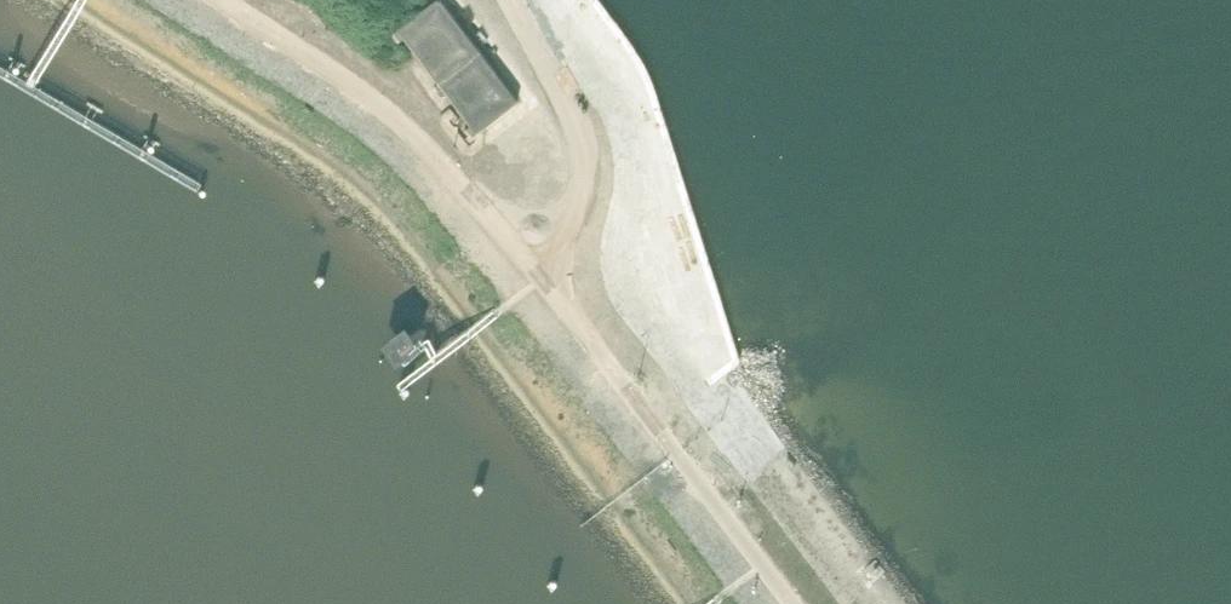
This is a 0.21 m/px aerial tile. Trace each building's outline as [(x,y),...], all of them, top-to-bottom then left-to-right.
[(449,9),(442,0),(441,0),(437,0),(397,32),(396,34),(402,41),(406,38),(440,83),(435,87),(444,100),(449,95),(472,125),(467,129),(472,134),(465,139),(459,131),(461,120),(451,108),(444,114),(442,124),(464,153),(474,154),(483,148),(487,127),(517,103),(518,100),(449,9)] [(399,362),(405,358),(422,345),(414,334),(407,325),(385,343),(399,362)]
